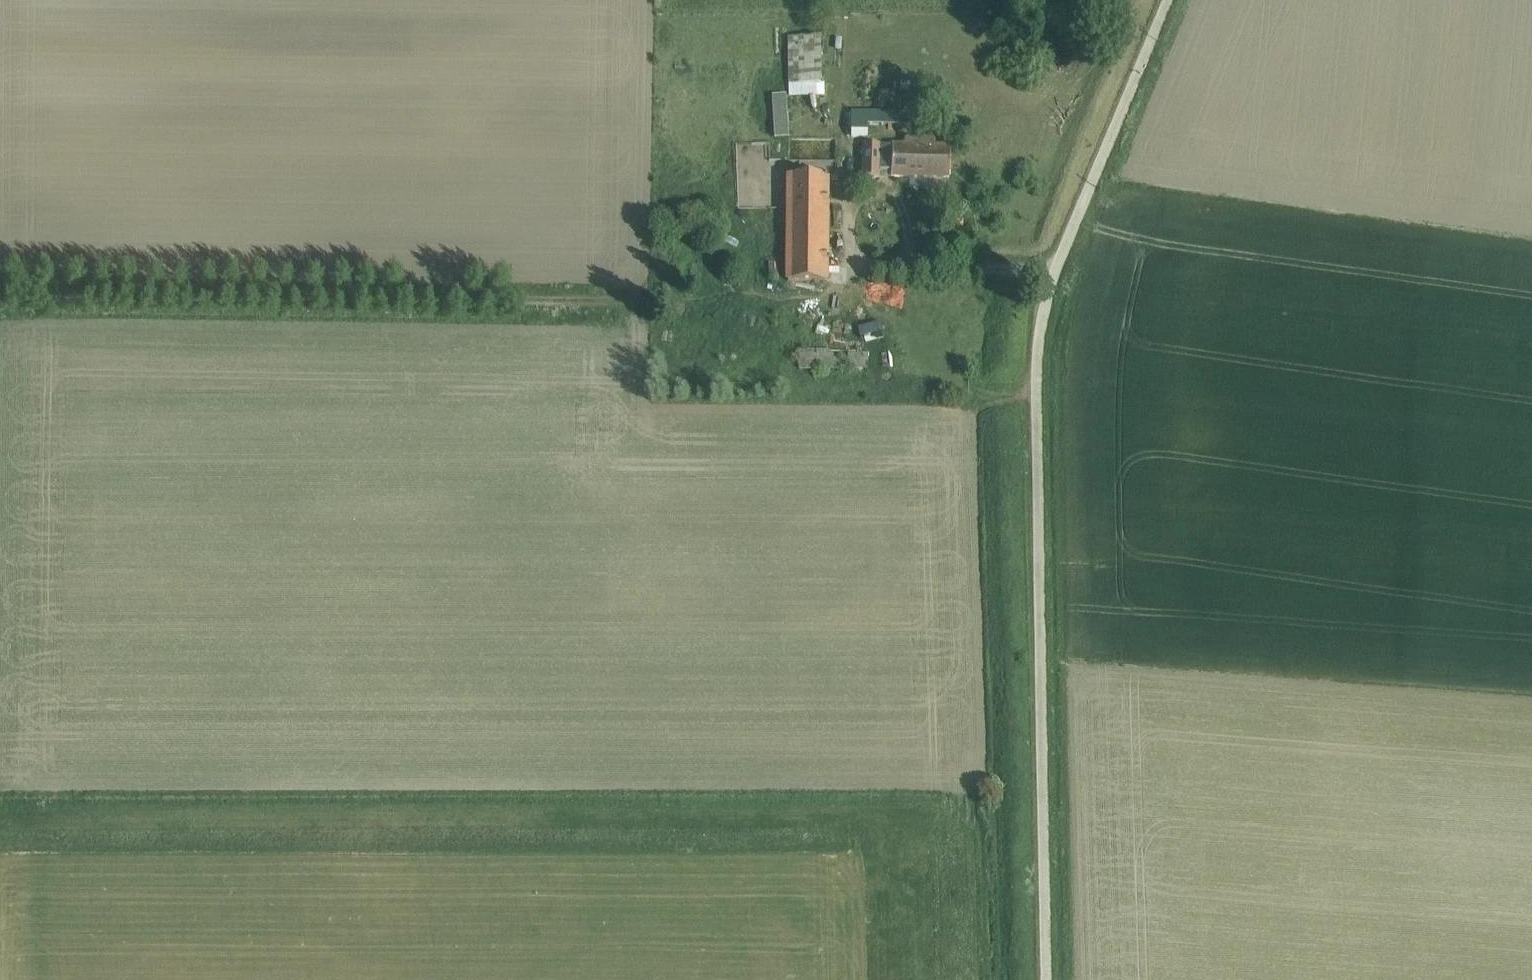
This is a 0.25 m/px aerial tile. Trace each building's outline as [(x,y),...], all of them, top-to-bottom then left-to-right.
[(820,39),(788,40),(787,97),(824,97),(825,84),(820,83),(820,39)] [(773,123),(787,122),(784,79),(769,80),(773,123)] [(851,111),(850,140),(867,141),(868,123),(913,124),(913,112),(851,111)] [(858,146),(858,155),(862,155),(861,178),(879,179),(879,177),(949,179),(950,148),(935,148),(935,139),(904,138),(904,145),(862,144),(862,146),(858,146)] [(823,178),(786,178),(785,284),(828,284),(828,262),(826,262),(826,258),(828,258),(829,205),(826,205),(826,200),(829,200),(829,181),(823,181),(823,178)] [(880,324),(857,330),(860,340),(882,333),(880,324)] [(830,352),(799,352),(799,372),(866,371),(866,365),(867,365),(867,355),(862,356),(862,351),(857,351),(857,356),(848,356),(848,361),(833,361),(833,356),(830,356),(830,352)]
